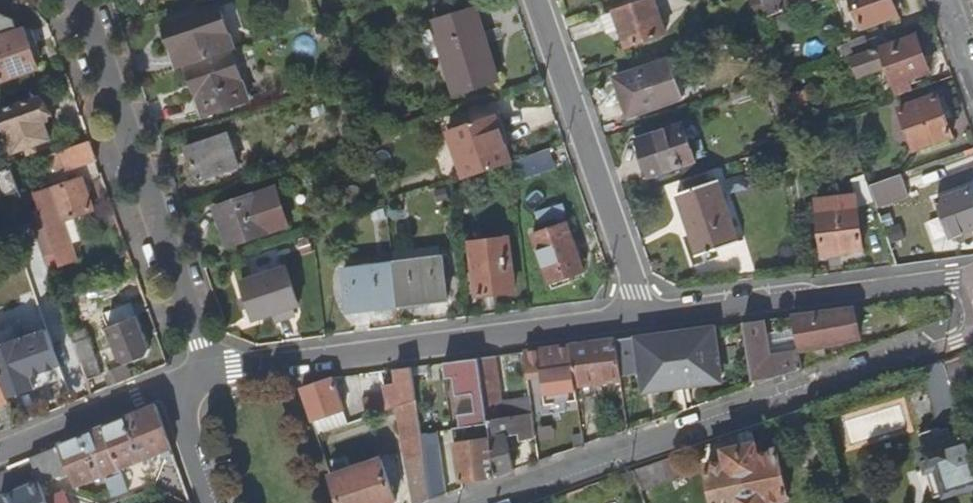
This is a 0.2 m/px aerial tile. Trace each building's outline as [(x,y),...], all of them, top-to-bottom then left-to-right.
[(614,11),(602,15),(609,34),(620,30),(626,47),(666,33),(654,0),(647,0),(614,11)] [(767,13),(769,17),(815,0),(763,0),(767,13)] [(893,0),(852,0),(862,28),(899,15),(893,0)] [(177,49),(183,67),(187,65),(232,50),(235,49),(219,3),(164,22),(174,50),(177,49)] [(496,81),(473,8),(435,20),(457,93),(496,81)] [(38,67),(25,28),(0,37),(0,78),(1,80),(38,67)] [(888,65),(898,94),(912,89),(908,79),(930,71),(917,34),(853,57),(860,75),(888,65)] [(232,50),(187,65),(205,115),(249,99),(232,50)] [(685,97),(672,59),(617,77),(630,115),(685,97)] [(804,90),(792,94),(794,106),(808,102),(804,90)] [(952,136),(937,95),(899,108),(914,150),(952,136)] [(51,139),(45,121),(49,120),(48,117),(52,115),(46,99),(42,100),(41,97),(0,112),(0,114),(7,134),(8,134),(14,151),(26,147),(28,154),(36,151),(34,145),(51,139)] [(464,178),(511,162),(495,114),(448,130),(464,178)] [(696,162),(683,124),(638,139),(651,177),(696,162)] [(227,134),(186,148),(198,181),(239,167),(227,134)] [(91,140),(45,156),(49,170),(64,165),(66,170),(97,159),(91,140)] [(521,180),(560,165),(553,146),(513,161),(521,180)] [(0,171),(0,201),(2,202),(22,196),(11,167),(0,171)] [(857,207),(874,201),(868,185),(864,174),(852,179),(855,195),(816,200),(823,255),(863,250),(857,207)] [(900,174),(868,185),(874,201),(875,206),(907,195),(900,174)] [(63,220),(93,210),(83,179),(36,195),(36,196),(34,197),(36,201),(38,200),(60,265),(76,260),(63,220)] [(718,180),(677,194),(698,255),(738,241),(718,180)] [(276,186),(216,207),(229,246),(289,225),(276,186)] [(971,188),(938,200),(951,238),(972,230),(972,193),(971,188)] [(567,222),(533,233),(552,287),(570,281),(568,275),(584,269),(567,222)] [(471,242),(478,295),(514,290),(507,237),(471,242)] [(391,251),(393,263),(442,257),(441,244),(391,251)] [(393,263),(398,305),(448,298),(442,257),(393,263)] [(349,311),(398,305),(393,263),(343,270),(349,311)] [(242,281),(255,319),(300,305),(287,266),(242,281)] [(855,307),(792,316),(799,350),(861,337),(855,307)] [(129,365),(149,358),(152,351),(141,317),(110,328),(122,362),(129,365)] [(764,319),(744,322),(752,381),(774,378),(803,368),(800,351),(770,356),(764,319)] [(715,326),(636,337),(643,386),(722,375),(715,326)] [(89,338),(75,344),(88,380),(102,375),(89,338)] [(571,345),(578,395),(596,393),(595,388),(601,387),(600,382),(622,379),(617,339),(571,345)] [(578,395),(571,345),(529,351),(532,377),(542,376),(546,404),(541,405),(543,415),(566,412),(565,402),(578,400),(578,395)] [(523,352),(527,378),(532,377),(529,351),(523,352)] [(499,403),(493,356),(479,358),(488,419),(532,413),(530,399),(499,403)] [(488,419),(479,358),(446,362),(455,443),(460,481),(495,476),(490,438),(488,419)] [(920,369),(940,428),(920,434),(925,449),(923,450),(927,470),(929,470),(936,498),(972,486),(972,453),(944,361),(920,369)] [(429,373),(428,364),(412,367),(413,374),(429,373)] [(413,374),(412,367),(397,369),(398,379),(401,398),(392,400),(391,395),(387,396),(388,400),(390,409),(396,406),(417,399),(413,374)] [(9,401),(0,376),(0,405),(9,401)] [(317,435),(348,423),(343,410),(344,409),(333,377),(302,389),(312,420),(317,435)] [(398,379),(384,381),(386,392),(387,396),(391,395),(392,400),(401,398),(398,379)] [(387,396),(386,392),(363,399),(368,417),(390,409),(388,400),(387,396)] [(396,406),(414,502),(422,502),(431,498),(423,447),(417,399),(396,406)] [(157,405),(62,445),(71,472),(76,485),(172,446),(157,405)] [(849,439),(905,436),(904,409),(848,411),(849,439)] [(495,476),(513,470),(507,437),(519,434),(520,441),(535,438),(532,413),(488,419),(490,438),(495,476)] [(740,446),(737,433),(731,435),(734,447),(740,446)] [(740,446),(752,502),(764,502),(788,497),(778,449),(758,453),(755,443),(740,446)] [(62,445),(30,457),(40,481),(41,484),(71,472),(62,445)] [(439,445),(423,447),(431,498),(446,493),(439,445)] [(740,446),(734,447),(725,449),(727,460),(707,464),(715,502),(752,502),(740,446)] [(634,470),(641,490),(691,472),(684,452),(634,470)] [(332,476),(341,502),(392,502),(396,502),(381,459),(332,476)] [(636,476),(634,470),(618,475),(620,482),(636,476)] [(40,481),(28,486),(29,489),(18,493),(17,490),(0,497),(2,502),(49,502),(41,484),(40,481)]
